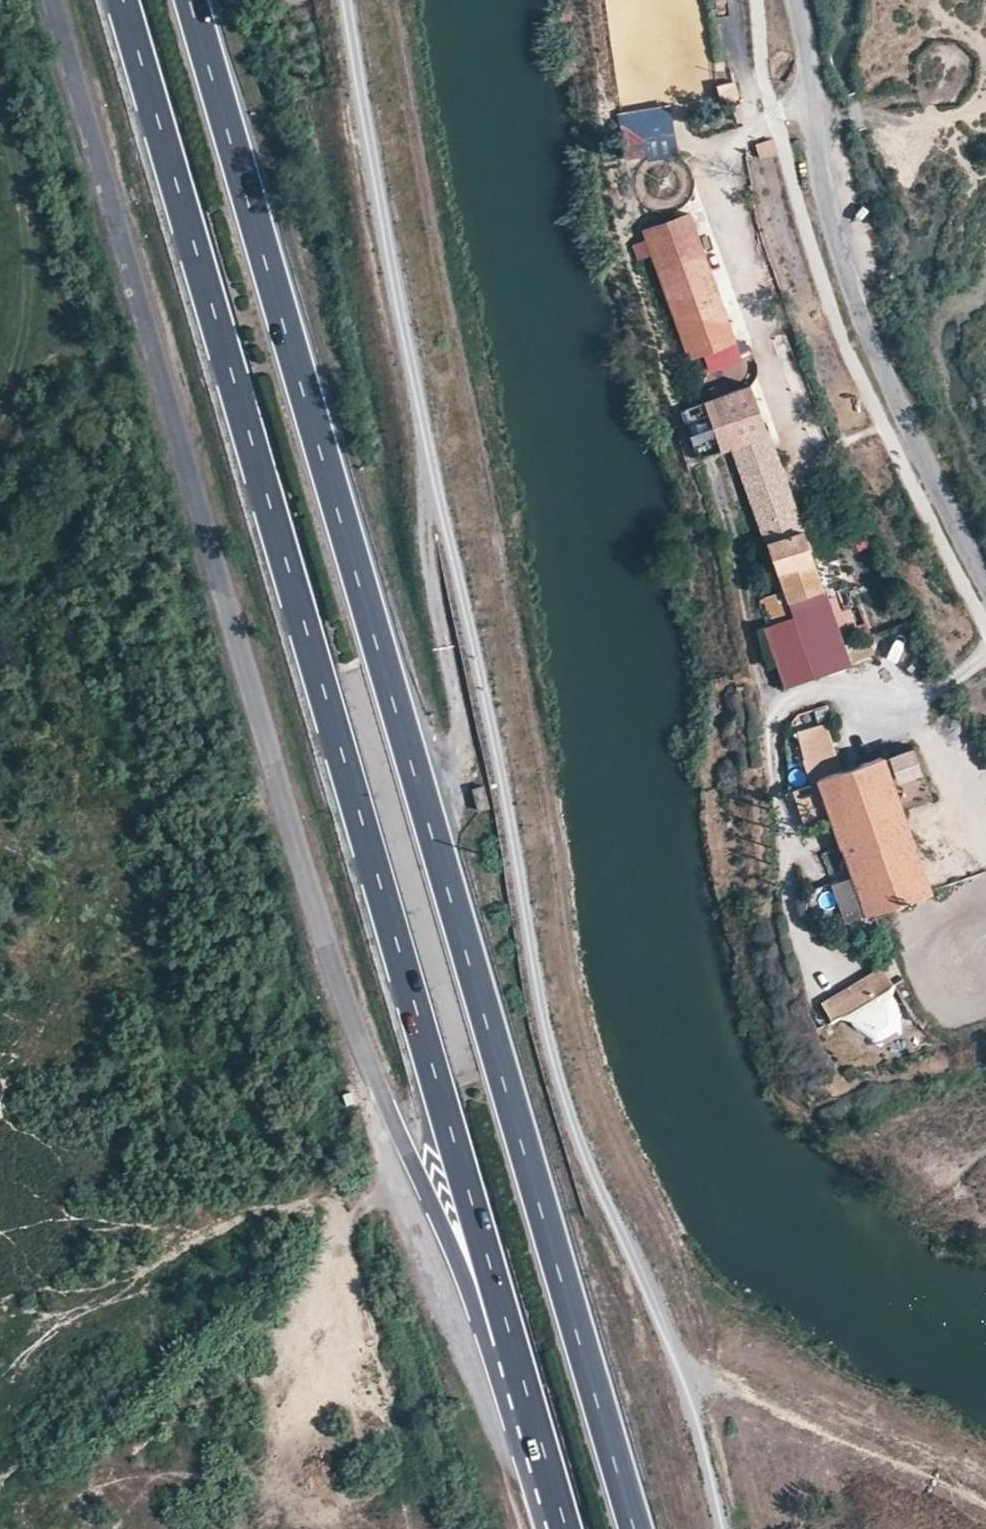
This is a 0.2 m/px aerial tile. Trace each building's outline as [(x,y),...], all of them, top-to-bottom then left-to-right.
[(719,85),(720,103),(738,103),(738,85),(719,85)] [(671,105),(618,114),(627,166),(680,156),(671,105)] [(774,139),(757,143),(761,159),(778,155),(774,139)] [(654,180),(641,180),(642,203),(682,201),(680,162),(653,163),(654,180)] [(691,213),(645,230),(645,233),(691,358),(737,342),(691,213)] [(760,520),(797,507),(755,385),(704,403),(721,455),(736,452),(760,520)] [(704,404),(685,411),(699,455),(718,448),(704,404)] [(790,601),(825,590),(797,507),(760,520),(786,591),(767,598),(775,623),(795,616),(790,601)] [(848,867),(866,917),(954,886),(947,864),(924,871),(883,756),(842,770),(835,749),(814,757),(819,777),(816,779),(840,845),(825,850),(831,872),(848,867)] [(835,1031),(896,1002),(881,971),(820,1000),(835,1031)]
